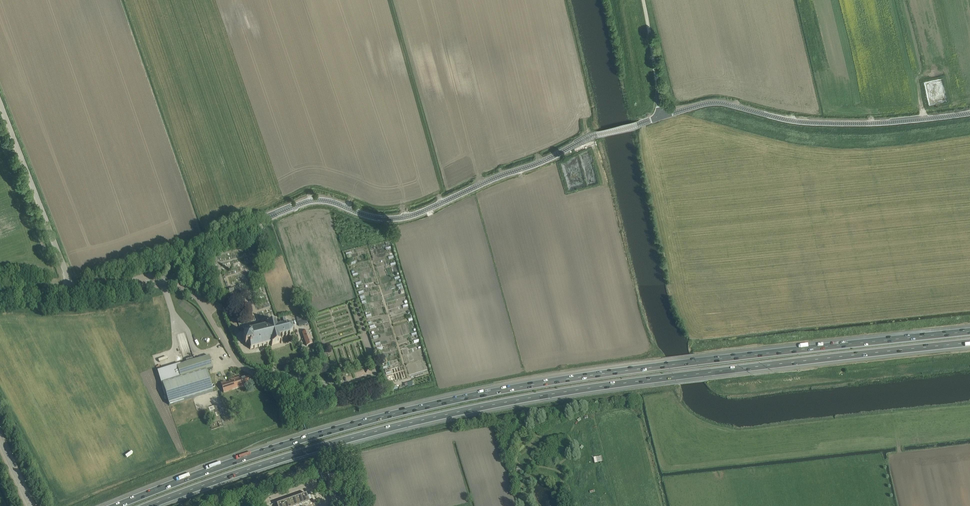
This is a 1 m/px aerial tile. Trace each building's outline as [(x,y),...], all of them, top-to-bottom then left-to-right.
[(307,323),(304,314),(296,316),(299,326),(307,323)] [(268,320),(268,323),(267,323),(268,325),(250,329),(249,329),(249,330),(250,334),(243,336),(245,344),(249,343),(251,348),(250,349),(251,349),(272,343),(272,344),(271,346),(272,346),(273,344),(280,342),(282,343),(282,342),(281,341),(279,337),(289,334),(289,336),(290,336),(290,334),(293,331),(295,332),(295,331),(293,330),(292,325),(287,324),(277,326),(276,321),(274,322),(273,319),(268,320)] [(302,332),(307,346),(313,344),(308,330),(302,332)] [(180,363),(158,371),(163,387),(162,387),(165,395),(166,395),(169,405),(188,399),(193,398),(213,391),(206,370),(213,368),(209,356),(181,365),(180,363)] [(221,383),(224,392),(252,384),(249,376),(241,379),(240,377),(229,380),(229,382),(226,383),(225,381),(221,383)] [(306,493),(300,495),(303,504),(309,502),(306,493)] [(300,495),(294,497),(297,505),(303,504),(300,495)] [(289,499),(291,505),(296,505),(297,505),(294,497),(289,499)]
